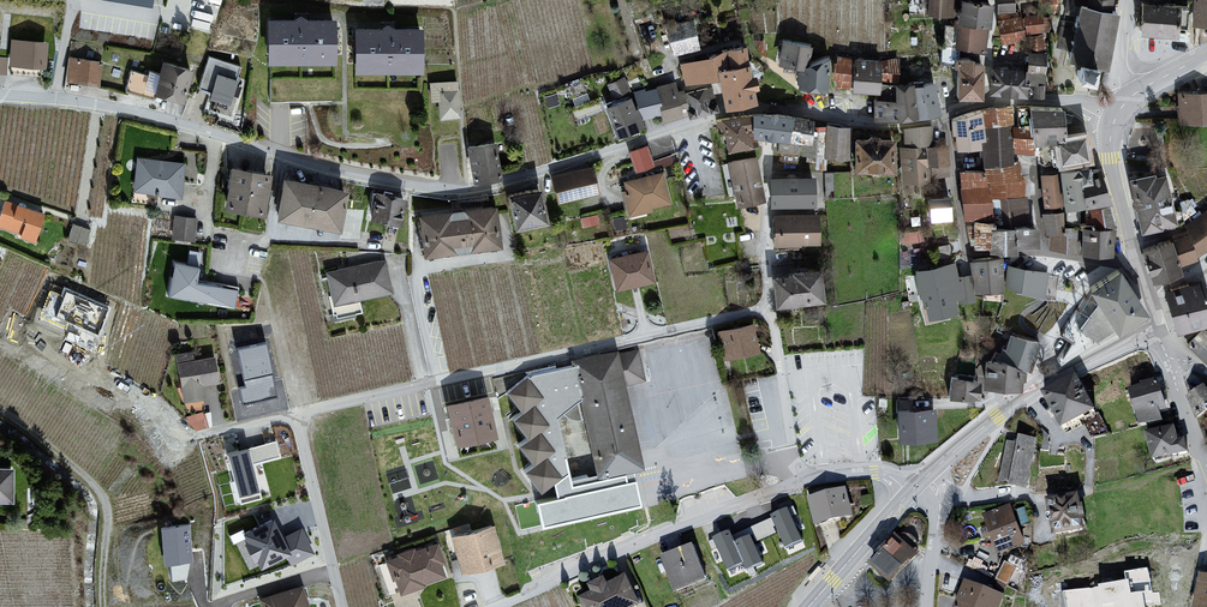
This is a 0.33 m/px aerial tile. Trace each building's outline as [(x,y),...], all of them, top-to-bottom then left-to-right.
[(931,13),(949,12),(950,0),(929,0),(928,13),(931,13)] [(986,24),(989,3),(968,0),(962,0),(961,10),(956,9),(955,19),(960,20),(960,21),(986,24)] [(999,10),(1008,10),(1008,16),(1017,15),(1017,10),(1015,10),(1015,0),(998,0),(999,10)] [(1111,48),(1108,47),(1112,32),(1114,32),(1115,30),(1112,30),(1116,11),(1109,10),(1111,0),(1067,0),(1065,12),(1077,15),(1076,22),(1074,22),(1074,24),(1063,22),(1058,45),(1071,48),(1070,53),(1071,54),(1069,59),(1074,60),(1073,63),(1075,66),(1078,66),(1076,76),(1092,79),(1094,70),(1097,70),(1099,69),(1100,65),(1105,66),(1108,49),(1111,49),(1111,48)] [(1195,22),(1206,23),(1206,0),(1197,0),(1195,22)] [(1185,32),(1187,6),(1142,2),(1139,28),(1185,32)] [(333,55),(333,21),(307,20),(307,13),(295,13),(295,20),(269,21),(269,55),(291,55),(294,58),(308,58),(311,55),(333,55)] [(1003,41),(1024,37),(1020,17),(999,21),(1001,34),(1003,41)] [(1049,17),(1028,17),(1029,31),(1048,28),(1049,17)] [(692,20),(695,33),(703,31),(701,22),(699,22),(697,18),(692,20)] [(698,47),(695,33),(692,20),(691,19),(671,24),(678,52),(698,47)] [(982,50),(986,24),(960,21),(960,20),(955,19),(954,23),(958,23),(957,26),(945,25),(944,44),(958,46),(982,50)] [(382,29),(356,29),(356,64),(378,64),(381,67),(395,67),(398,64),(420,64),(420,29),(394,29),(394,22),(382,22),(382,29)] [(1030,48),(1043,46),(1042,35),(1029,35),(1030,48)] [(764,55),(764,40),(755,40),(757,50),(764,55)] [(796,86),(800,89),(803,87),(826,89),(829,58),(807,64),(810,45),(782,41),(781,47),(784,48),(781,63),(800,66),(800,76),(795,76),(796,86)] [(10,74),(40,76),(42,63),(43,45),(12,43),(10,74)] [(957,96),(981,97),(981,66),(982,63),(973,63),(973,66),(968,66),(968,57),(956,57),(958,46),(944,44),(941,44),(940,54),(941,55),(940,62),(957,66),(957,96)] [(749,86),(754,85),(752,75),(747,76),(742,46),(721,49),(722,53),(708,55),(709,60),(697,63),(696,61),(689,63),(682,64),(687,81),(719,75),(725,104),(752,98),(749,86)] [(8,70),(8,54),(0,55),(0,71),(8,70)] [(1043,70),(1045,56),(1029,55),(1029,68),(1043,70)] [(209,56),(198,88),(211,92),(210,95),(229,102),(237,77),(241,66),(209,56)] [(837,84),(852,85),(855,59),(838,56),(837,84)] [(896,84),(895,84),(878,82),(880,63),(879,63),(868,62),(869,58),(864,58),(864,61),(856,61),(856,59),(855,59),(852,85),(852,89),(867,90),(879,91),(878,99),(875,99),(875,100),(896,100),(896,89),(896,85),(896,84)] [(67,76),(95,81),(99,63),(69,59),(67,76)] [(895,84),(897,59),(883,61),(882,63),(880,63),(878,82),(895,84)] [(125,90),(126,90),(153,98),(155,91),(181,99),(190,70),(164,62),(160,74),(149,70),(148,74),(131,69),(125,90)] [(1025,94),(1043,95),(1045,71),(1027,70),(1025,74),(1019,73),(1019,75),(1009,73),(1009,69),(1003,68),(993,69),(991,91),(1025,94)] [(614,95),(628,88),(623,79),(609,85),(614,95)] [(910,88),(914,115),(927,113),(938,110),(933,83),(923,84),(922,81),(912,81),(914,87),(910,88)] [(440,116),(459,115),(456,82),(431,83),(432,100),(439,100),(440,116)] [(674,84),(656,89),(661,111),(660,112),(662,117),(677,112),(676,108),(686,105),(689,116),(717,109),(714,103),(712,104),(711,100),(707,88),(684,94),(684,92),(676,93),(674,84)] [(899,116),(914,115),(910,88),(902,88),(896,89),(896,100),(875,100),(875,118),(899,116)] [(661,111),(656,89),(636,95),(642,116),(660,112),(661,111)] [(1193,95),(1181,95),(1181,108),(1181,117),(1182,119),(1206,118),(1206,94),(1198,94),(1193,95)] [(636,127),(641,125),(635,108),(633,109),(630,110),(626,99),(612,105),(610,102),(606,103),(605,104),(617,135),(637,128),(636,127)] [(1057,138),(1064,136),(1063,124),(1072,123),(1072,116),(1062,113),(1061,107),(1030,106),(1017,106),(1018,127),(1031,128),(1033,142),(1034,142),(1037,141),(1054,140),(1058,140),(1057,138)] [(995,108),(996,124),(1010,124),(1010,107),(995,107),(995,108)] [(995,108),(981,109),(983,125),(996,124),(995,108)] [(983,125),(981,109),(968,113),(954,118),(953,118),(952,119),(952,120),(952,121),(952,125),(955,125),(957,145),(977,144),(978,138),(983,137),(984,138),(983,125)] [(787,137),(791,116),(776,114),(767,114),(752,114),(752,115),(752,133),(754,133),(763,134),(770,135),(780,136),(787,137)] [(716,119),(717,125),(722,124),(727,149),(747,145),(748,149),(757,147),(756,143),(754,133),(752,133),(752,115),(742,115),(716,119)] [(809,119),(791,116),(787,137),(801,139),(805,139),(804,151),(802,156),(803,167),(816,167),(825,166),(825,154),(828,130),(827,130),(808,128),(809,119)] [(996,124),(983,125),(984,138),(983,137),(985,165),(1012,160),(1012,155),(1010,124),(996,124)] [(906,144),(932,144),(931,126),(906,129),(906,144)] [(1035,151),(1034,142),(1033,142),(1031,128),(1018,127),(1017,127),(1017,150),(1035,151)] [(847,132),(828,130),(825,154),(844,156),(847,132)] [(1085,132),(1064,136),(1057,138),(1058,140),(1054,140),(1037,141),(1037,160),(1046,159),(1046,164),(1089,158),(1085,132)] [(891,168),(891,140),(879,140),(876,137),(871,136),(868,140),(856,140),(856,168),(866,168),(870,172),(877,172),(880,168),(891,168)] [(799,155),(800,143),(779,140),(778,148),(778,152),(799,155)] [(494,143),(469,147),(473,178),(499,174),(498,168),(495,151),(494,143)] [(944,145),(927,146),(928,164),(946,163),(944,145)] [(635,166),(651,161),(646,146),(631,151),(635,166)] [(906,177),(926,177),(925,146),(905,147),(906,177)] [(132,202),(156,205),(157,191),(178,194),(180,180),(196,182),(197,182),(200,152),(183,150),(181,165),(140,160),(138,172),(138,176),(136,188),(133,188),(132,198),(132,202)] [(756,175),(754,162),(753,158),(731,162),(735,179),(739,201),(761,197),(756,175)] [(985,165),(987,181),(1019,177),(1017,160),(1012,160),(985,165)] [(1082,201),(1083,200),(1080,180),(1083,180),(1083,176),(1088,175),(1088,171),(1087,167),(1087,166),(1060,170),(1061,177),(1064,204),(1082,202),(1082,201)] [(553,177),(556,190),(558,200),(577,195),(585,193),(596,190),(591,168),(572,173),(553,177)] [(1080,180),(1083,200),(1083,201),(1109,198),(1098,168),(1092,170),(1088,171),(1088,175),(1083,176),(1083,180),(1080,180)] [(967,200),(989,199),(988,195),(987,181),(986,182),(984,171),(964,170),(967,200)] [(234,171),(233,175),(228,205),(260,211),(266,177),(234,171)] [(834,199),(834,172),(825,173),(825,199),(834,199)] [(1131,175),(1127,176),(1133,204),(1134,208),(1134,207),(1140,234),(1170,227),(1180,222),(1175,205),(1173,199),(1169,172),(1131,175)] [(661,174),(639,179),(626,182),(628,191),(625,192),(629,210),(630,212),(648,208),(647,205),(667,200),(661,174)] [(554,191),(556,190),(553,177),(552,176),(539,179),(542,194),(544,193),(554,191)] [(1019,177),(987,181),(988,195),(1020,196),(1020,189),(1022,176),(1019,177)] [(1061,177),(1042,179),(1044,204),(1062,202),(1063,204),(1064,204),(1061,177)] [(812,179),(771,179),(771,202),(812,202),(812,179)] [(341,190),(288,181),(286,190),(283,189),(278,215),(337,226),(342,200),(339,200),(341,190)] [(538,188),(508,194),(514,224),(544,218),(542,209),(538,188)] [(397,222),(398,222),(403,199),(392,196),(392,193),(384,191),(383,195),(376,193),(376,194),(373,193),(372,198),(375,199),(371,217),(372,217),(397,222)] [(988,195),(989,199),(990,210),(1024,206),(1023,196),(1020,196),(988,195)] [(950,217),(950,216),(949,196),(928,197),(929,218),(950,217)] [(969,217),(991,217),(991,216),(990,210),(989,199),(967,200),(968,202),(969,217)] [(43,213),(5,200),(0,215),(0,226),(21,233),(20,236),(34,241),(43,213)] [(1187,200),(1175,205),(1180,222),(1195,211),(1187,200)] [(991,216),(1024,216),(1024,206),(990,210),(991,216)] [(1080,223),(1074,223),(1074,225),(1075,227),(1081,228),(1083,228),(1081,250),(1083,250),(1098,251),(1109,251),(1110,229),(1110,228),(1112,228),(1105,206),(1085,209),(1086,223),(1081,223),(1080,223)] [(497,242),(493,214),(493,208),(484,209),(421,217),(421,220),(425,251),(497,242)] [(1066,224),(1074,223),(1080,223),(1080,208),(1066,210),(1066,224)] [(591,225),(598,223),(596,214),(589,216),(591,225)] [(1047,232),(1052,232),(1063,231),(1062,215),(1045,216),(1047,232)] [(774,247),(790,247),(797,247),(797,239),(816,239),(816,216),(776,217),(776,236),(774,236),(774,247)] [(992,225),(1027,225),(1026,216),(1024,216),(991,216),(991,217),(991,219),(992,219),(992,221),(992,225)] [(1206,244),(1206,225),(1204,216),(1187,229),(1188,233),(1194,252),(1206,244)] [(176,217),(173,237),(193,239),(195,220),(176,217)] [(991,244),(992,247),(1012,248),(1012,242),(1035,242),(1035,226),(1027,226),(1027,225),(992,225),(992,221),(972,219),(971,226),(966,226),(970,244),(987,241),(988,244),(991,244)] [(84,246),(90,229),(73,224),(67,240),(84,246)] [(1081,228),(1075,227),(1064,228),(1064,231),(1063,231),(1052,232),(1052,248),(1080,252),(1081,228)] [(1188,233),(1170,240),(1177,262),(1193,257),(1192,254),(1194,252),(1188,233)] [(1177,262),(1170,240),(1169,240),(1142,249),(1151,277),(1179,269),(1177,262)] [(187,264),(200,266),(204,249),(190,247),(187,264)] [(383,263),(380,253),(346,251),(350,270),(345,272),(346,273),(330,276),(334,295),(329,296),(333,314),(335,313),(336,317),(362,312),(359,299),(356,299),(356,297),(388,289),(383,263)] [(630,284),(638,282),(652,279),(646,251),(610,259),(617,287),(630,284)] [(973,263),(976,278),(977,289),(981,289),(997,287),(996,273),(1000,272),(1000,269),(1000,259),(985,261),(973,263)] [(196,282),(197,279),(199,266),(174,262),(174,263),(181,265),(178,278),(171,277),(168,295),(235,308),(238,290),(196,282)] [(917,284),(917,286),(917,290),(922,290),(924,301),(928,316),(928,315),(954,309),(948,281),(946,281),(946,277),(954,274),(954,265),(944,269),(943,268),(917,272),(920,283),(917,284)] [(1005,282),(1041,294),(1042,294),(1046,274),(1033,272),(1033,271),(1026,270),(1008,267),(1007,270),(1005,282)] [(1118,270),(1118,269),(1090,287),(1090,288),(1092,292),(1090,296),(1086,294),(1063,328),(1060,333),(1061,333),(1064,329),(1075,336),(1072,341),(1069,339),(1056,358),(1060,364),(1115,329),(1118,334),(1145,314),(1118,270)] [(795,276),(775,278),(777,301),(778,311),(799,310),(798,299),(819,297),(817,272),(795,274),(795,276)] [(956,281),(958,297),(973,295),(971,279),(956,281)] [(1206,316),(1206,309),(1202,292),(1199,283),(1188,286),(1188,284),(1170,289),(1171,292),(1167,293),(1177,325),(1177,326),(1178,327),(1178,328),(1179,329),(1180,329),(1181,330),(1182,330),(1184,330),(1185,330),(1186,329),(1187,329),(1188,328),(1188,327),(1189,326),(1189,325),(1189,324),(1189,323),(1189,322),(1206,316)] [(738,327),(733,328),(719,332),(724,356),(756,349),(753,338),(750,325),(738,327)] [(1203,329),(1188,344),(1206,363),(1206,333),(1203,329)] [(1038,341),(1012,334),(1007,350),(1033,357),(1038,341)] [(265,344),(238,350),(246,387),(240,389),(243,405),(277,398),(265,344)] [(1000,354),(1026,370),(1033,357),(1007,350),(1002,348),(1000,354)] [(611,356),(579,364),(582,379),(580,379),(583,395),(595,450),(597,458),(600,472),(638,464),(620,382),(642,377),(636,351),(611,356)] [(1026,371),(1026,370),(1000,354),(996,352),(991,360),(988,360),(986,384),(1017,386),(1018,382),(1021,382),(1022,375),(1023,375),(1023,374),(1024,374),(1024,373),(1024,372),(1026,371)] [(186,411),(203,408),(201,394),(202,394),(200,384),(217,381),(214,358),(195,361),(187,362),(186,354),(177,356),(178,364),(182,386),(176,387),(181,398),(184,398),(186,411)] [(956,377),(976,380),(976,378),(976,376),(974,375),(976,359),(958,357),(956,377)] [(582,379),(579,364),(532,374),(529,377),(528,375),(506,391),(521,411),(512,418),(527,437),(518,444),(533,463),(524,470),(540,491),(561,475),(559,472),(561,470),(563,468),(564,465),(565,463),(565,460),(565,457),(565,454),(564,454),(556,416),(562,412),(566,409),(567,413),(574,412),(573,404),(577,400),(583,395),(580,379),(582,379)] [(976,380),(956,377),(951,377),(949,396),(976,396),(976,380)] [(1077,377),(1045,395),(1052,408),(1056,415),(1063,429),(1070,426),(1080,420),(1091,414),(1095,412),(1077,377)] [(1131,392),(1141,421),(1142,426),(1162,421),(1159,413),(1158,410),(1166,407),(1163,396),(1158,382),(1153,384),(1131,392)] [(1191,400),(1198,417),(1206,411),(1206,391),(1205,389),(1191,400)] [(491,432),(485,403),(484,398),(450,405),(453,417),(458,439),(466,437),(470,441),(474,438),(481,439),(483,433),(491,432)] [(913,411),(913,400),(896,400),(896,412),(899,412),(900,437),(933,435),(933,411),(913,411)] [(186,415),(191,430),(209,424),(204,409),(186,415)] [(1091,414),(1080,420),(1082,425),(1083,426),(1085,425),(1089,432),(1105,423),(1099,412),(1093,417),(1091,414)] [(1142,426),(1141,421),(1137,422),(1129,425),(1130,429),(1133,435),(1136,435),(1137,439),(1144,438),(1144,431),(1142,426)] [(1105,423),(1089,432),(1092,439),(1095,438),(1111,434),(1105,423)] [(1174,428),(1159,432),(1148,435),(1155,461),(1188,453),(1184,440),(1178,442),(1174,428)] [(1040,450),(1049,451),(1050,442),(1048,442),(1049,435),(1042,429),(1040,450)] [(1010,483),(1010,484),(1027,487),(1027,486),(1026,486),(1030,463),(1031,463),(1032,463),(1033,463),(1034,462),(1034,461),(1035,460),(1034,459),(1034,458),(1033,457),(1032,456),(1034,443),(1035,442),(1035,441),(1033,441),(1023,439),(1021,438),(1021,440),(1022,440),(1021,446),(1010,443),(1007,455),(1008,455),(1004,467),(1004,471),(1005,471),(1005,472),(1006,473),(1007,473),(1013,475),(1011,483),(1010,483)] [(275,443),(229,456),(240,498),(260,493),(252,463),(278,456),(275,443)] [(14,503),(14,470),(0,470),(0,503),(14,503)] [(818,523),(818,520),(828,517),(829,520),(835,519),(850,515),(844,491),(831,495),(822,497),(812,500),(818,523)] [(1079,508),(1077,496),(1062,499),(1063,501),(1050,504),(1054,525),(1056,534),(1069,531),(1069,533),(1082,530),(1083,530),(1081,519),(1084,518),(1082,507),(1079,508)] [(1022,526),(1032,523),(1024,504),(1014,508),(1022,526)] [(957,518),(960,539),(961,544),(982,541),(986,540),(988,539),(994,537),(1000,551),(1022,543),(1016,529),(1008,509),(987,517),(985,513),(957,518)] [(785,550),(803,544),(792,511),(714,537),(727,574),(745,568),(747,572),(765,566),(756,540),(779,532),(785,550)] [(274,522),(245,536),(249,544),(247,545),(255,562),(259,561),(262,568),(287,556),(292,565),(313,554),(301,530),(283,540),(274,522)] [(188,528),(163,530),(167,564),(171,564),(173,581),(186,579),(188,562),(192,562),(188,528)] [(460,557),(463,568),(464,568),(464,567),(498,558),(491,529),(490,528),(455,538),(460,557)] [(897,538),(895,540),(893,538),(885,547),(887,549),(874,565),(891,580),(904,564),(907,565),(916,555),(917,553),(918,550),(918,548),(918,546),(917,544),(916,542),(915,540),(914,539),(912,537),(910,536),(908,536),(905,535),(903,536),(901,536),(899,537),(897,538)] [(389,593),(391,592),(401,589),(421,582),(420,581),(441,573),(437,561),(441,559),(438,553),(435,545),(413,553),(412,551),(401,555),(402,557),(379,565),(389,593)] [(684,549),(664,556),(675,585),(696,578),(697,581),(706,577),(694,545),(693,546),(693,545),(684,549)] [(1206,606),(1206,578),(1203,577),(1201,586),(1200,586),(1196,604),(1206,606)] [(624,582),(606,591),(603,584),(595,589),(598,595),(588,600),(591,606),(636,606),(637,606),(624,582)] [(967,584),(961,600),(958,606),(998,606),(1001,597),(992,594),(967,584)] [(303,598),(300,589),(262,600),(264,606),(306,606),(303,598)]
